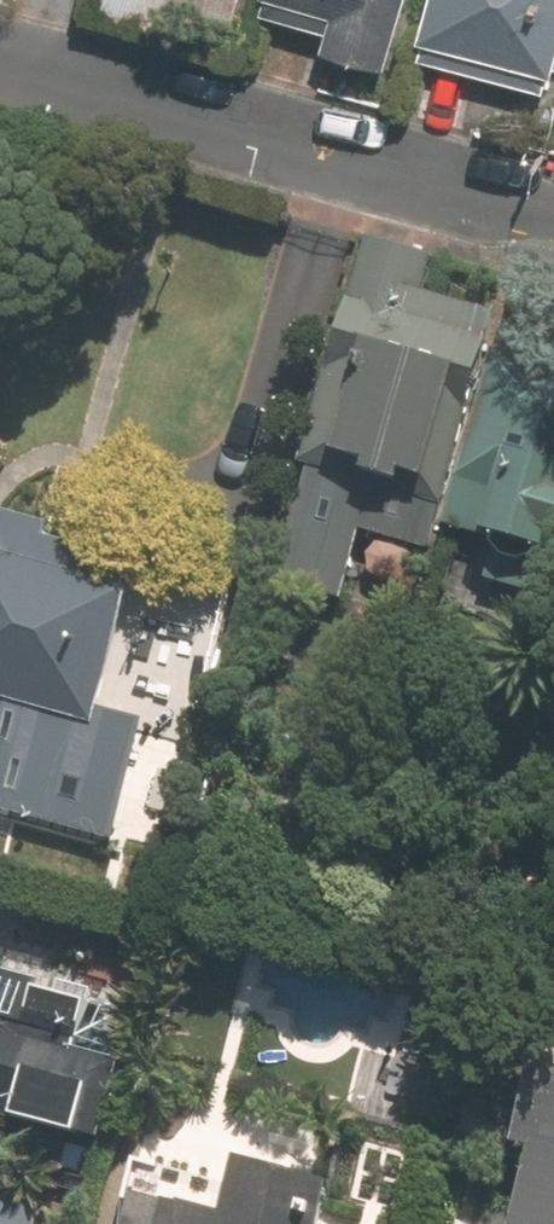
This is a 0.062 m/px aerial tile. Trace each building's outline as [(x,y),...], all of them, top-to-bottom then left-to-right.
[(248,20),(254,0),(103,0),(97,22),(175,43),(186,3),(248,20)] [(265,1),(260,17),(325,36),(319,58),(387,77),(409,0),(262,0),(265,1)] [(546,80),(553,49),(553,0),(427,0),(415,47),(546,80)] [(441,554),(508,313),(426,291),(431,271),(434,261),(372,243),(369,254),(277,588),(354,609),(374,535),(441,554)] [(457,529),(553,556),(553,340),(513,328),(457,529)] [(0,513),(0,805),(127,840),(190,611),(143,598),(155,556),(0,513)] [(26,1078),(15,1121),(112,1146),(135,1057),(0,1022),(0,1072),(26,1078)] [(534,1041),(507,1147),(535,1154),(517,1223),(553,1223),(553,1046),(534,1041)] [(332,1181),(241,1158),(226,1217),(142,1195),(135,1223),(321,1223),(332,1181)] [(0,1191),(0,1223),(48,1223),(53,1205),(0,1191)]
